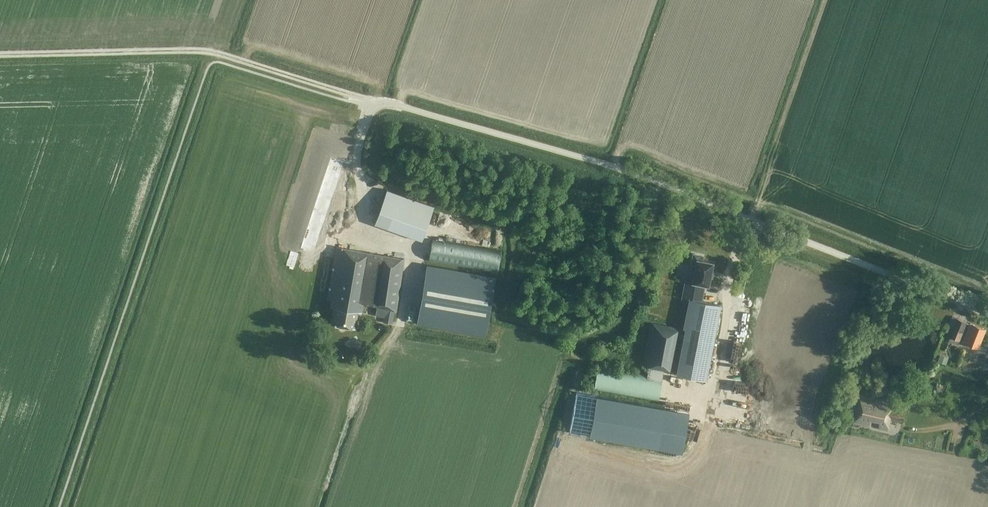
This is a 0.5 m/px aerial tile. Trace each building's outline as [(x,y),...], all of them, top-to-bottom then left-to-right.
[(433,206),(386,189),(374,223),(421,240),(433,206)] [(428,260),(486,270),(496,272),(500,250),(432,238),(428,260)] [(395,310),(396,310),(403,258),(394,257),(395,254),(392,254),(391,256),(336,246),(327,299),(331,300),(330,306),(333,307),(332,310),(333,310),(331,322),(355,327),(358,311),(361,312),(363,303),(377,306),(395,310)] [(682,297),(689,298),(683,328),(685,328),(684,332),(682,332),(682,328),(650,323),(642,366),(648,367),(647,375),(597,367),(593,391),(657,401),(663,369),(674,371),(681,337),(683,337),(676,373),(706,379),(720,304),(701,301),(704,284),(708,285),(712,262),(701,260),(702,255),(693,254),(691,263),(696,264),(693,281),(686,280),(682,297)] [(427,265),(417,323),(485,335),(495,276),(427,265)] [(395,310),(377,306),(375,316),(384,317),(383,322),(393,324),(395,310)] [(948,325),(953,327),(963,331),(966,322),(952,316),(948,325)] [(970,323),(966,332),(982,338),(985,329),(970,323)] [(959,340),(963,331),(953,327),(948,342),(957,345),(959,340)] [(978,347),(982,338),(966,332),(963,341),(978,347)] [(948,357),(940,354),(937,362),(946,365),(948,357)] [(905,422),(907,411),(893,408),(895,402),(859,394),(853,423),(889,430),(891,419),(905,422)] [(681,451),(688,411),(665,407),(596,395),(589,435),(658,447),(681,451)]
